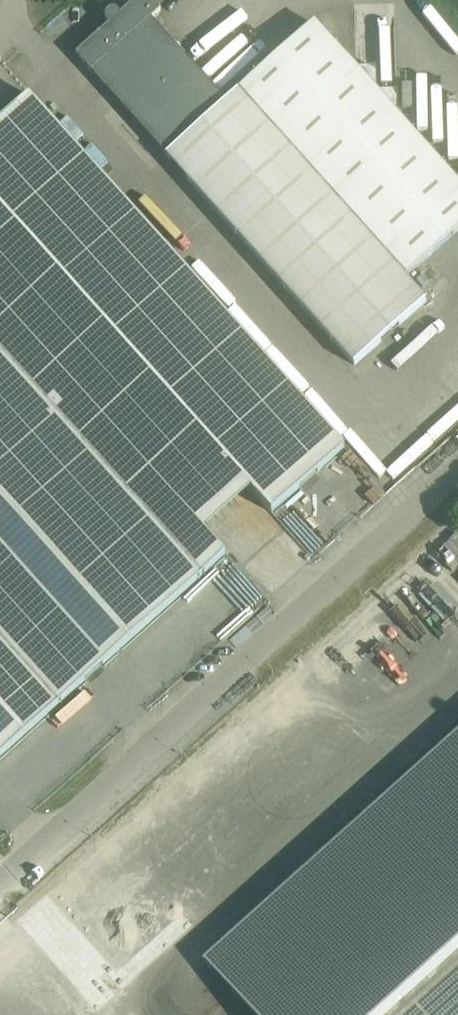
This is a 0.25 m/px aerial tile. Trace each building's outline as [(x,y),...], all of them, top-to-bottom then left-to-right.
[(423,299),(405,278),(238,92),(226,103),(151,20),(161,12),(150,0),(137,0),(121,15),(117,11),(111,10),(106,15),(106,21),(110,25),(76,55),(354,366),(426,301),(423,299)] [(238,92),(405,278),(457,231),(457,184),(398,116),(397,94),(377,94),(376,70),(357,70),(315,24),(238,92)] [(226,554),(194,519),(239,478),(271,513),(344,447),(29,96),(0,122),(0,758),(226,554)] [(212,966),(256,1014),(457,1014),(457,745),(212,966)]
